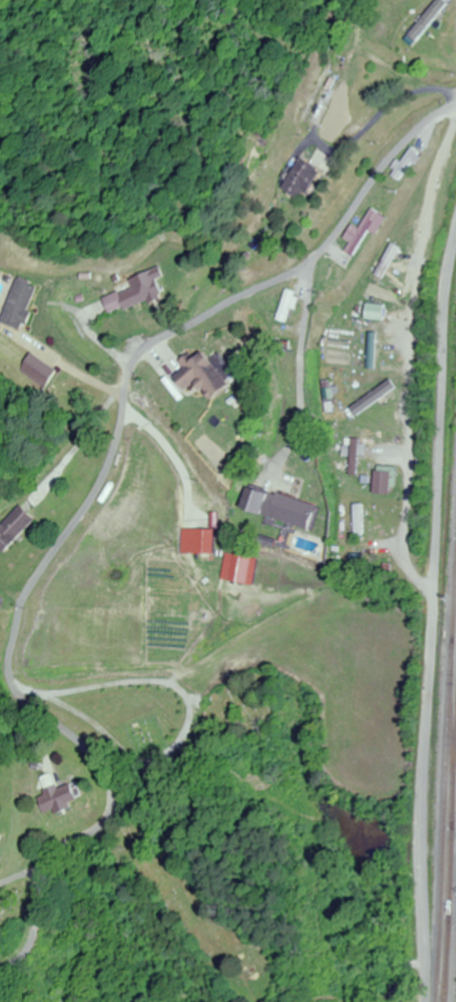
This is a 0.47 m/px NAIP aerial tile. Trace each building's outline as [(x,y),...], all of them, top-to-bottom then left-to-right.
[(290,188),(319,202),(335,170),(307,156),(290,188)] [(351,248),(360,254),(386,215),(376,207),(363,227),(358,224),(349,237),(356,242),(351,248)] [(171,297),(160,269),(144,275),(148,285),(126,293),(134,311),(171,297)] [(4,322),(29,330),(43,287),(18,278),(4,322)] [(290,323),(299,292),(289,289),(279,320),(290,323)] [(362,321),(385,321),(385,305),(362,305),(362,321)] [(243,388),(217,351),(202,362),(196,354),(186,361),(192,369),(182,376),(192,391),(208,380),(224,402),(243,388)] [(57,383),(64,369),(33,352),(26,365),(57,383)] [(348,408),(354,416),(395,388),(389,379),(348,408)] [(324,381),(328,413),(338,412),(333,380),(324,381)] [(366,439),(355,439),(353,475),(361,476),(362,454),(365,454),(366,439)] [(318,529),(324,505),(250,486),(244,510),(318,529)] [(10,553),(41,521),(23,504),(0,527),(0,543),(10,553)] [(367,536),(367,505),(357,505),(357,536),(367,536)] [(222,556),(222,529),(200,529),(200,556),(222,556)] [(41,781),(54,815),(88,802),(81,783),(63,790),(57,774),(41,781)]
